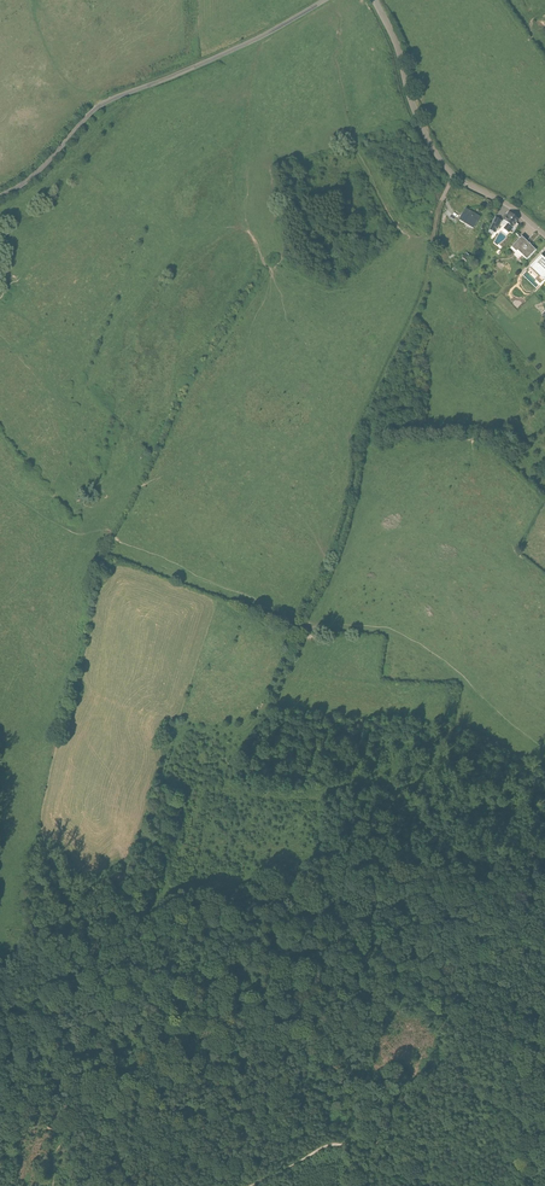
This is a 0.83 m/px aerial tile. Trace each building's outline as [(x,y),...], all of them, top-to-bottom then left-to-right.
[(459,221),(465,224),(473,229),(480,217),(466,209),(459,221)] [(509,212),(506,217),(503,220),(508,223),(504,229),(509,233),(513,227),(515,229),(518,224),(516,223),(519,219),(509,212)] [(495,217),(489,230),(496,233),(502,221),(495,217)] [(522,236),(518,241),(512,247),(517,252),(518,250),(527,259),(536,250),(531,245),(530,243),(528,244),(527,245),(525,243),(527,241),(522,236)] [(529,267),(538,275),(535,278),(540,283),(544,278),(544,258),(541,254),(529,267)]
